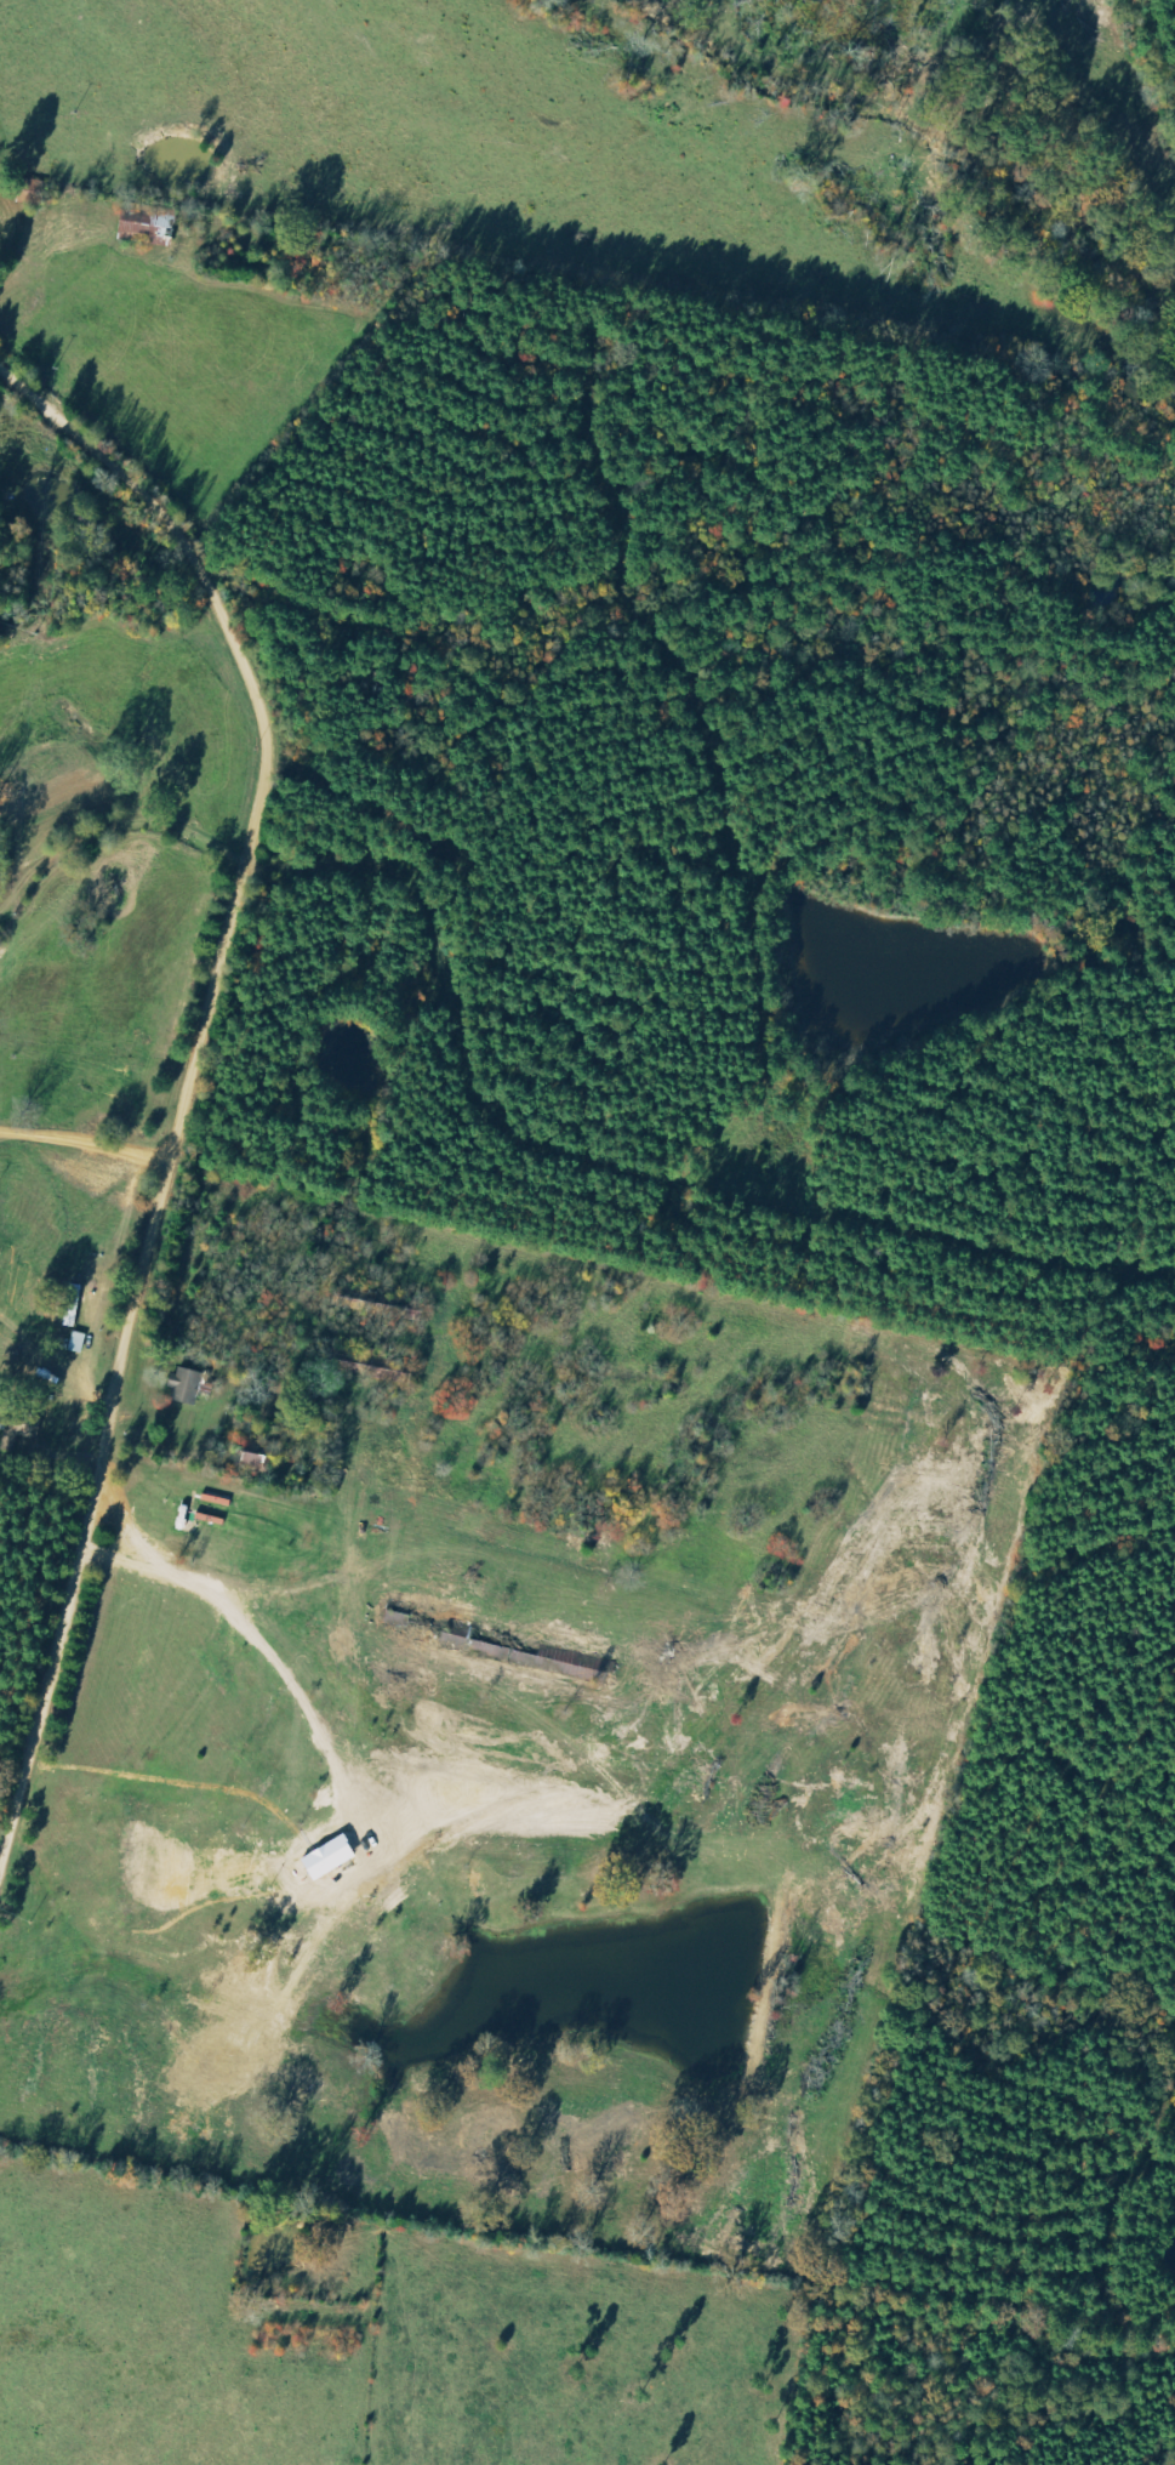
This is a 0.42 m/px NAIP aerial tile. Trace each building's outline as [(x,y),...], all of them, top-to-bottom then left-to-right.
[(173,1400),(200,1407),(208,1375),(182,1368),(173,1400)]
